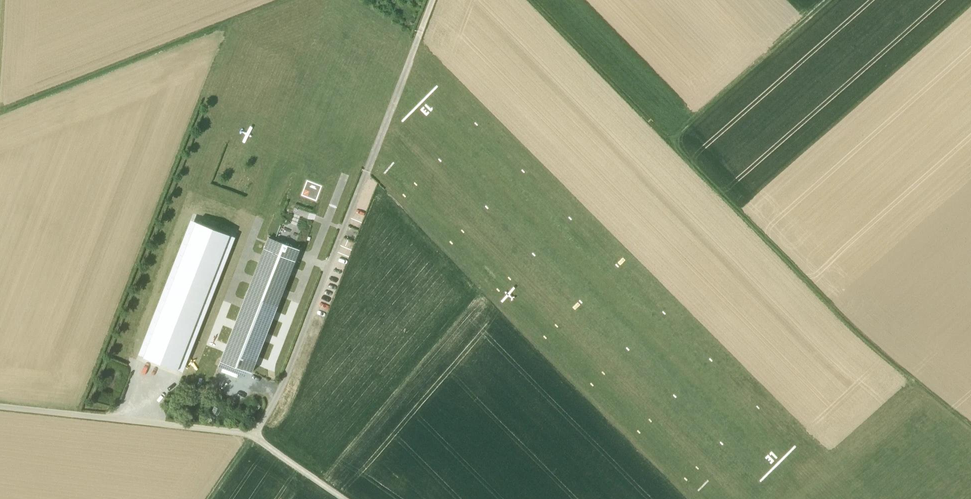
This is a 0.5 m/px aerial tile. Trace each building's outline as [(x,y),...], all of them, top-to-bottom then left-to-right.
[(230,234),(197,222),(144,357),(178,370),(230,234)] [(270,237),(222,360),(235,365),(253,372),(284,293),(292,271),(298,257),(301,249),(270,237)] [(235,365),(222,360),(220,366),(233,371),(235,365)]
